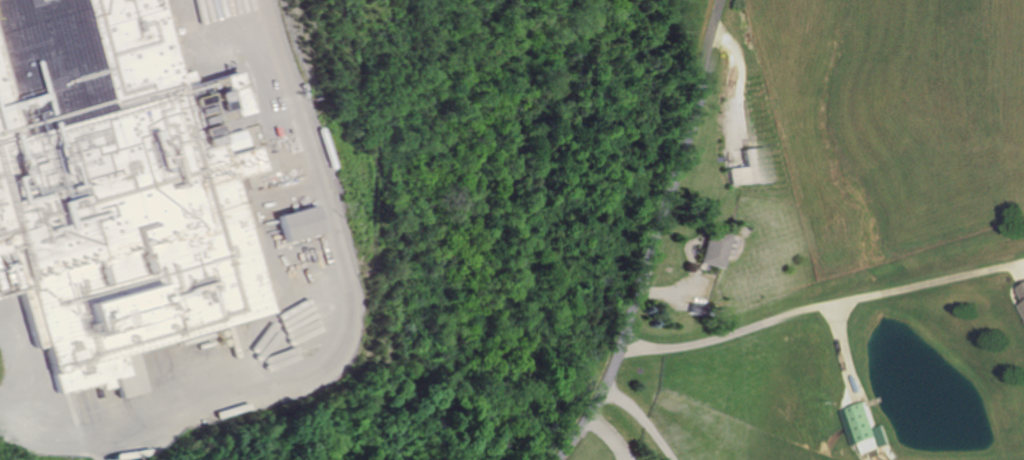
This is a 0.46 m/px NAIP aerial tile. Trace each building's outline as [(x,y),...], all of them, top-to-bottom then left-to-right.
[(11,289),(28,348),(37,346),(50,392),(109,376),(115,396),(138,390),(127,349),(266,310),(232,191),(244,187),(241,175),(263,169),(257,148),(250,150),(245,129),(219,137),(215,122),(253,111),(241,71),(201,82),(197,70),(178,75),(157,0),(0,0),(0,292),(11,289)] [(760,146),(763,181),(727,184),(726,168),(742,167),(740,148),(748,147),(760,146)] [(277,217),(283,240),(318,230),(312,207),(277,217)] [(716,267),(697,261),(706,229),(725,234),(716,267)] [(705,306),(703,316),(688,313),(690,303),(705,306)] [(873,399),(862,403),(853,406),(869,451),(895,441),(888,422),(882,425),(873,399)]
